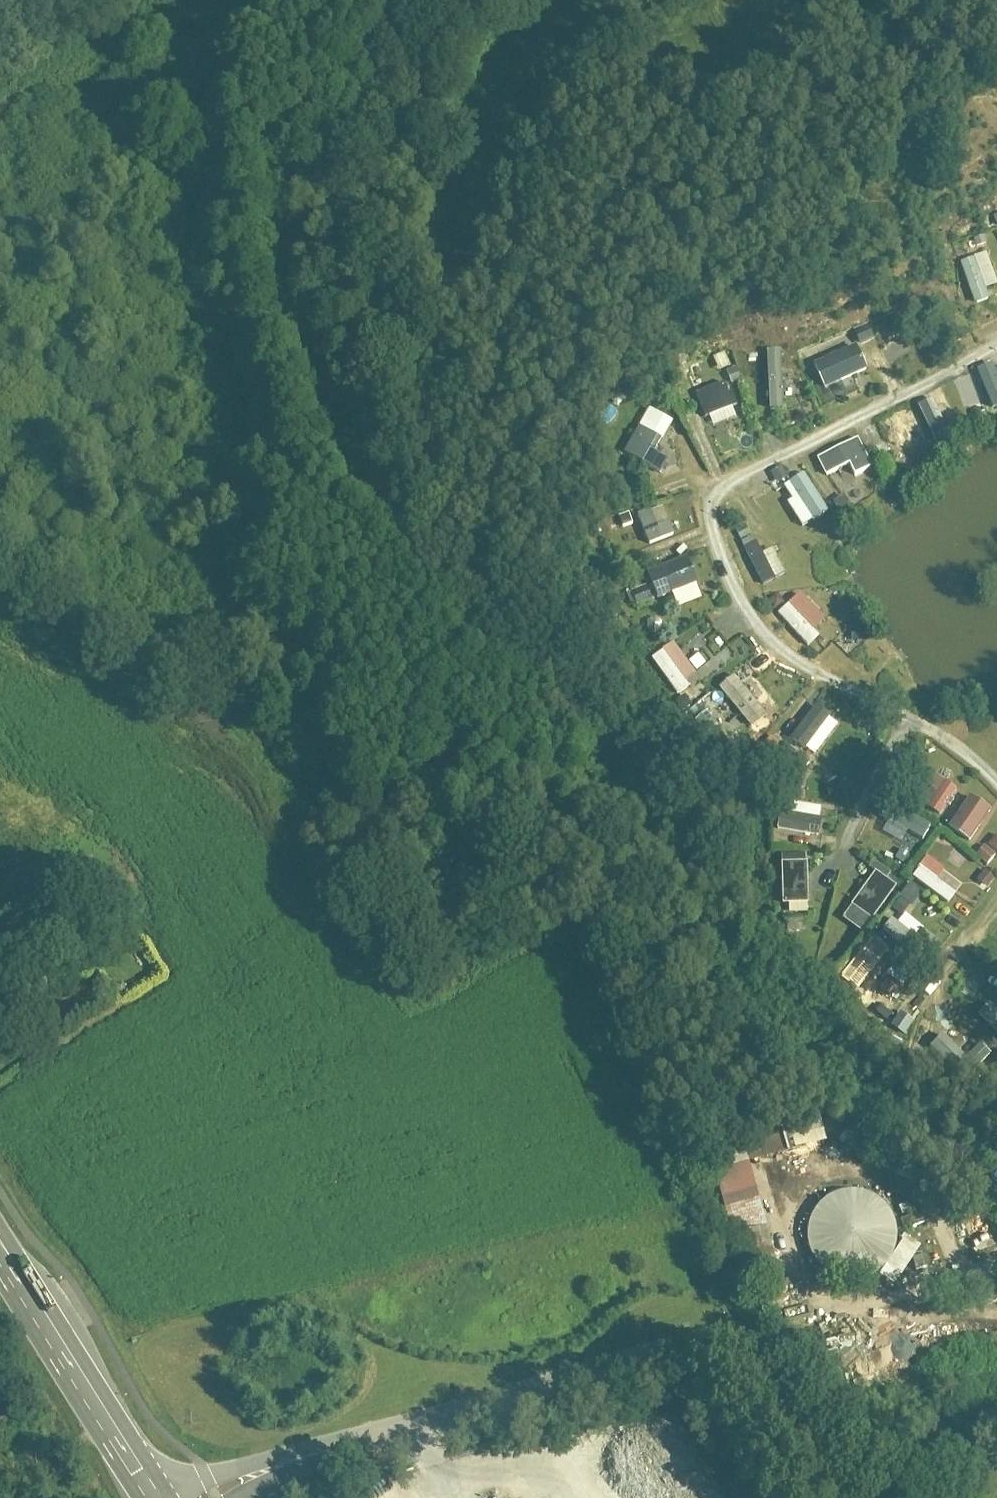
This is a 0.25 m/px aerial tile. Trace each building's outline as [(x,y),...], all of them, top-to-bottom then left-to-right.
[(768,1247),(742,1142),(708,1151),(734,1256),(768,1247)] [(808,1215),(803,1242),(808,1257),(823,1273),(849,1281),(872,1274),(890,1254),(893,1226),(876,1200),(852,1191),(825,1197),(808,1215)]
